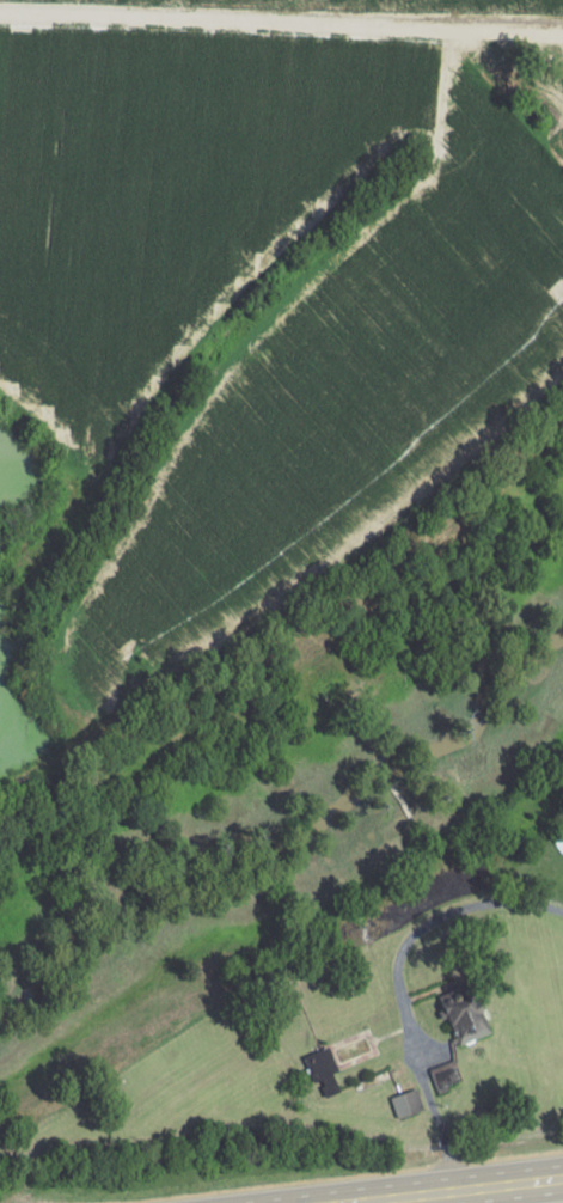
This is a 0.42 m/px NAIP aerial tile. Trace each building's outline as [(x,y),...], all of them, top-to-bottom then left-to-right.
[(442,994),(458,1044),(492,1033),(476,983),(442,994)] [(322,1097),(341,1090),(334,1073),(340,1071),(330,1046),(306,1055),(322,1097)]
